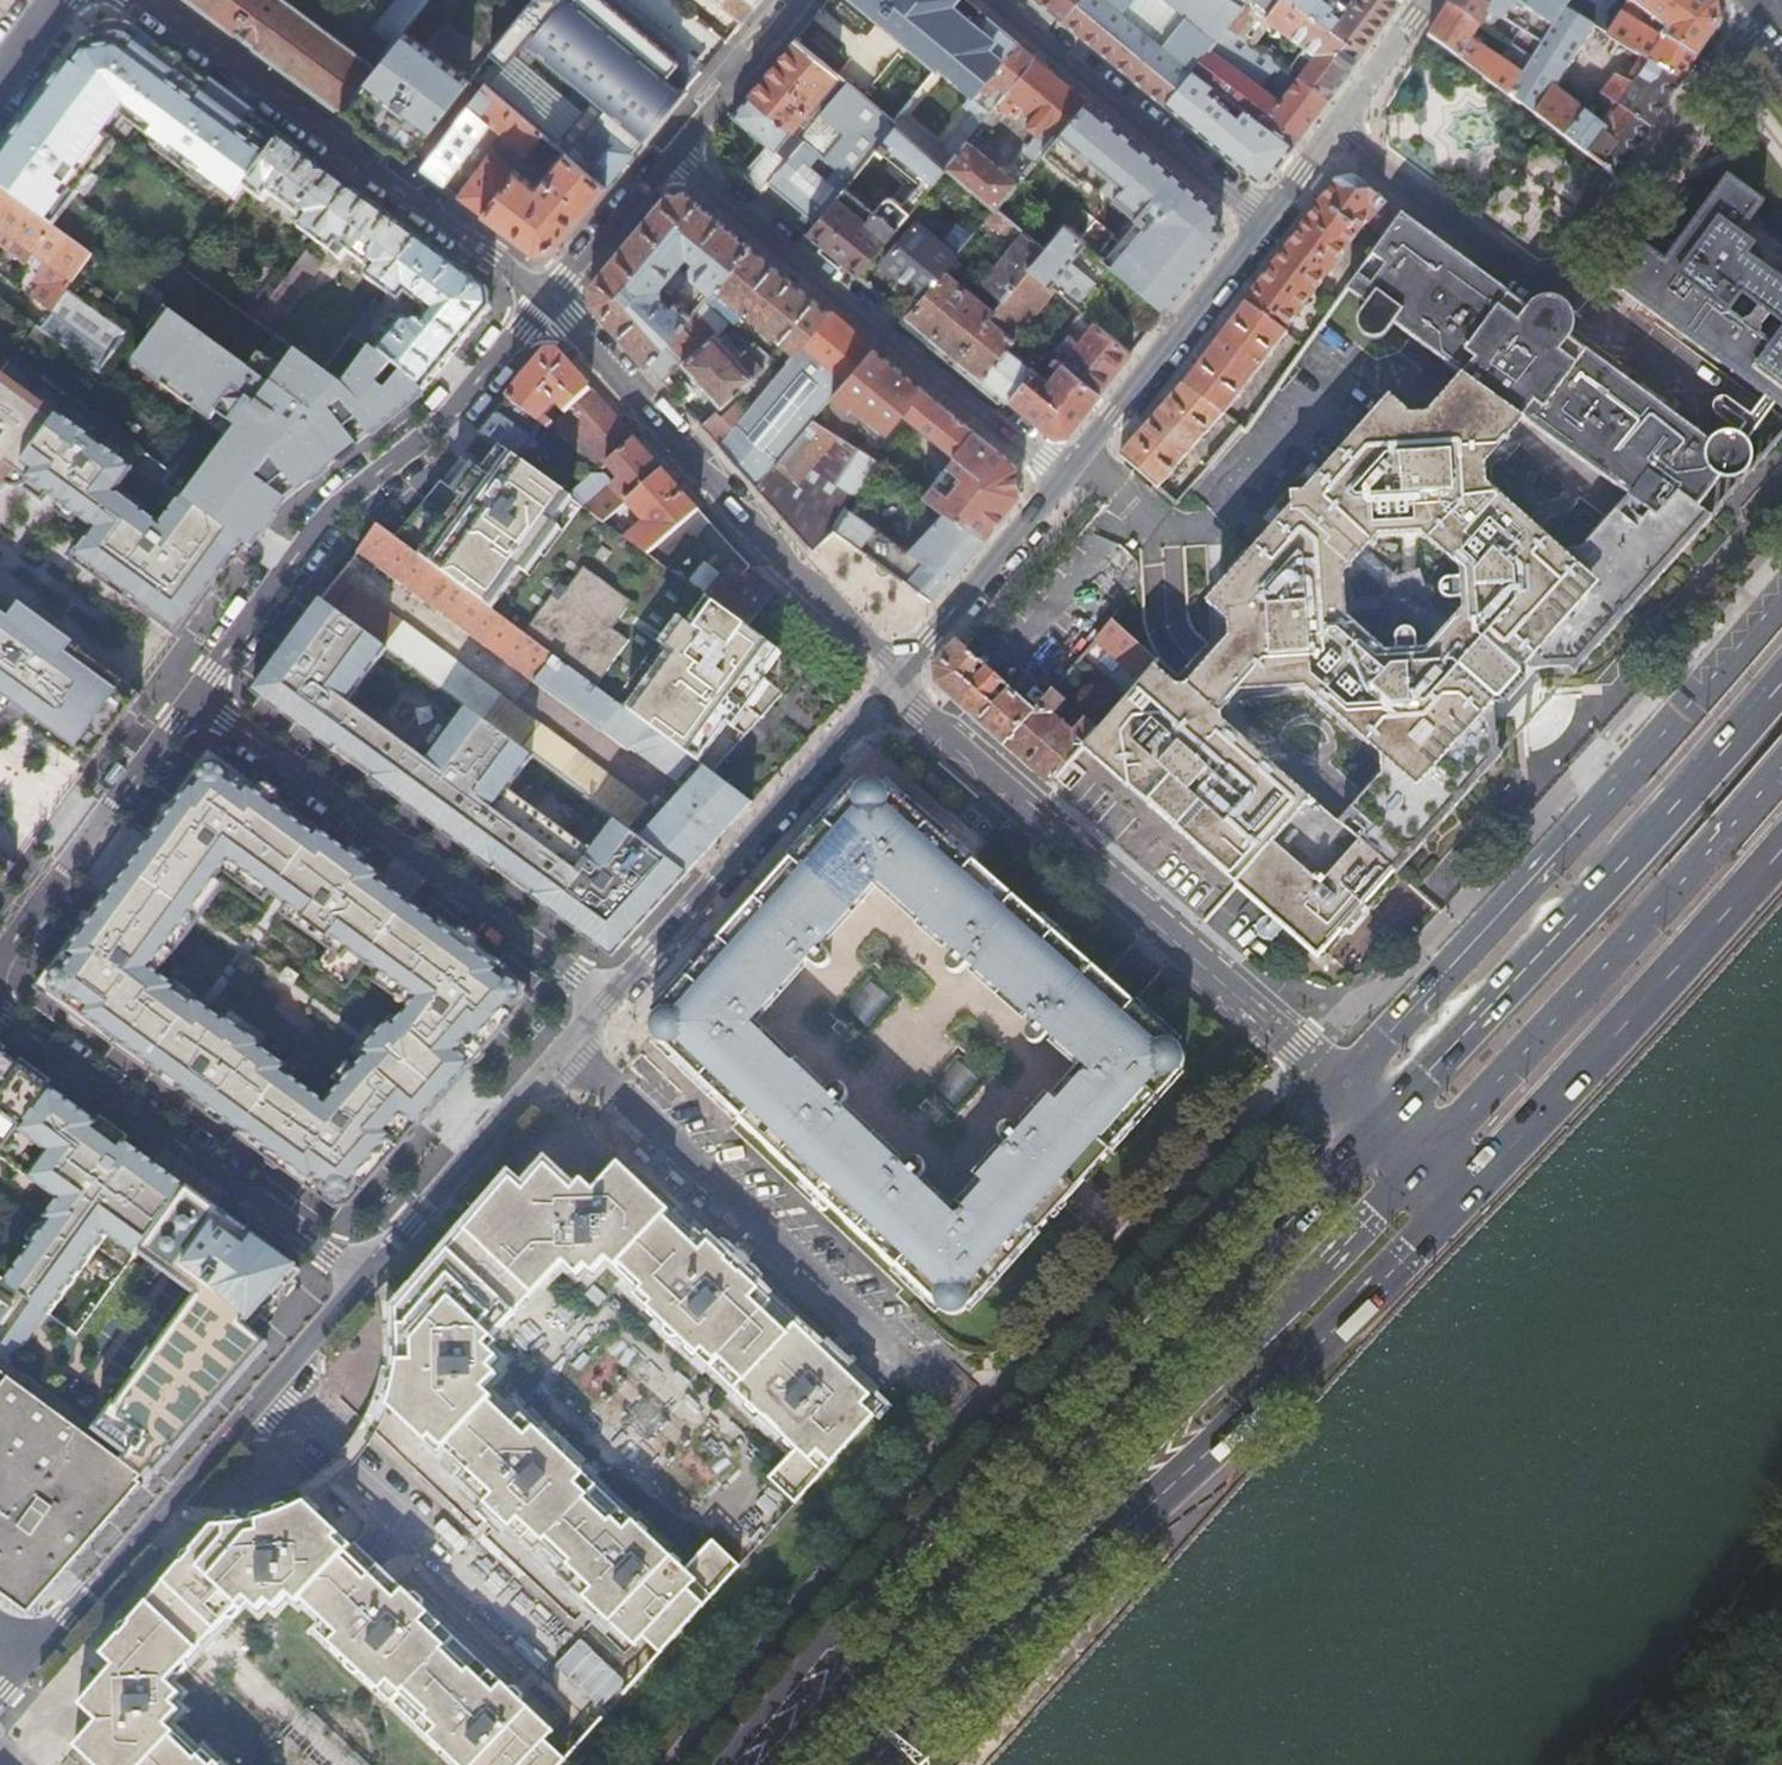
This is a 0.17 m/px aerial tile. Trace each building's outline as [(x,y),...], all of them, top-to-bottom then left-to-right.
[(254,44),(340,109),(375,67),(372,65),(284,0),(194,0),(254,44)] [(375,67),(403,32),(429,0),(425,0),(392,41),(372,65),(375,67)] [(392,41),(425,0),(396,0),(375,27),(392,41)] [(647,138),(690,88),(687,85),(694,76),(679,63),(682,60),(679,58),(681,54),(679,49),(622,0),(532,0),(512,26),(608,105),(647,138)] [(743,23),(761,0),(716,0),(743,23)] [(938,68),(893,122),(894,123),(947,168),(965,146),(969,141),(986,119),(992,113),(974,99),(1019,43),(996,24),(967,0),(856,0),(938,68)] [(1057,13),(1066,20),(1083,0),(1041,0),(1057,13)] [(1191,69),(1229,24),(1243,4),(1237,0),(1083,0),(1066,20),(1123,67),(1166,103),(1190,71),(1191,69)] [(1243,4),(1229,24),(1246,36),(1248,38),(1257,26),(1263,17),(1299,42),(1295,48),(1300,51),(1310,58),(1298,74),(1328,96),(1343,75),(1362,50),(1293,0),(1246,0),(1243,4)] [(1362,50),(1380,26),(1398,2),(1396,0),(1351,0),(1347,5),(1341,0),(1293,0),(1362,50)] [(1514,0),(1449,0),(1447,4),(1480,26),(1491,9),(1494,3),(1503,9),(1499,14),(1521,29),(1532,12),(1514,0)] [(1532,12),(1553,25),(1565,7),(1569,0),(1514,0),(1532,12)] [(1565,7),(1610,34),(1623,13),(1630,1),(1631,0),(1569,0),(1565,7)] [(1630,1),(1669,30),(1664,38),(1623,13),(1610,34),(1609,35),(1683,79),(1722,21),(1718,3),(1714,0),(1631,0),(1630,1)] [(1491,9),(1499,14),(1503,9),(1494,3),(1491,9)] [(1177,44),(1184,35),(1160,16),(1145,4),(1131,20),(1170,53),(1177,44)] [(1522,74),(1532,59),(1509,45),(1501,58),(1473,37),(1480,26),(1447,4),(1438,19),(1429,33),(1509,95),(1522,74)] [(1540,119),(1616,176),(1683,79),(1609,35),(1610,34),(1565,7),(1553,25),(1532,59),(1522,74),(1509,95),(1540,119)] [(0,153),(0,187),(50,224),(66,201),(62,198),(68,189),(78,196),(81,192),(93,175),(95,173),(98,169),(89,162),(95,152),(100,156),(114,138),(109,134),(127,109),(159,133),(154,141),(185,164),(216,187),(219,189),(223,184),(238,195),(243,188),(280,136),(232,100),(154,43),(127,23),(92,29),(18,130),(0,153)] [(1246,36),(1229,24),(1191,69),(1212,84),(1243,108),(1292,144),(1310,120),(1328,96),(1298,74),(1289,86),(1278,100),(1225,60),(1236,47),(1246,36)] [(1257,26),(1248,38),(1284,65),(1293,53),(1257,26)] [(375,67),(340,109),(369,129),(410,161),(413,157),(415,158),(452,110),(451,109),(471,82),(403,32),(375,67)] [(1248,38),(1246,36),(1236,47),(1289,86),(1298,74),(1288,67),(1284,65),(1248,38)] [(893,122),(834,73),(795,40),(756,86),(750,94),(801,138),(821,114),(845,134),(826,158),(850,178),(863,163),(876,146),(894,123),(893,122)] [(1029,52),(1019,43),(974,99),(992,113),(1036,57),(1029,52)] [(1288,67),(1298,74),(1310,58),(1300,51),(1288,67)] [(1591,67),(1574,56),(1553,89),(1569,101),(1591,67)] [(1044,148),(1086,98),(1065,81),(1036,57),(992,113),(986,119),(992,125),(1002,112),(1006,116),(1019,101),(1035,115),(1027,125),(1038,134),(1026,148),(1036,157),(1044,148)] [(1190,71),(1166,103),(1210,139),(1257,178),(1268,177),(1277,164),(1292,144),(1243,108),(1238,115),(1206,91),(1212,84),(1191,69),(1190,71)] [(524,160),(545,134),(486,86),(462,117),(424,165),(421,169),(444,186),(490,126),(521,150),(517,155),(524,160)] [(1113,269),(1164,311),(1181,289),(1198,268),(1213,249),(1218,242),(1214,205),(1197,190),(1170,168),(1153,154),(1136,140),(1111,119),(1086,98),(1044,148),(1084,182),(1086,179),(1146,230),(1113,269)] [(568,153),(607,186),(623,166),(647,138),(608,105),(568,153)] [(114,138),(118,141),(131,124),(154,141),(159,133),(127,109),(109,134),(114,138)] [(462,117),(452,110),(415,158),(419,161),(424,165),(462,117)] [(821,114),(801,138),(804,140),(826,158),(845,134),(821,114)] [(929,189),(947,168),(894,123),(876,146),(929,189)] [(316,162),(280,136),(243,188),(258,200),(262,200),(267,193),(299,217),(294,223),(294,226),(312,239),(350,188),(316,162)] [(89,162),(98,169),(118,141),(114,138),(100,156),(95,152),(89,162)] [(762,140),(736,173),(742,177),(761,193),(769,184),(779,171),(788,160),(776,150),(774,150),(762,140)] [(836,195),(850,178),(826,158),(821,154),(804,140),(788,160),(779,171),(769,184),(815,222),(836,195)] [(153,150),(180,170),(185,164),(154,141),(153,141),(153,143),(152,144),(152,146),(152,147),(153,149),(153,150)] [(995,208),(1016,182),(969,141),(965,146),(947,168),(948,168),(995,208)] [(575,224),(607,186),(568,153),(566,152),(538,187),(492,153),(458,196),(506,232),(535,253),(553,250),(575,224)] [(858,273),(918,202),(912,198),(901,211),(891,203),(873,226),(855,211),(869,194),(857,183),(869,168),(863,163),(850,178),(836,195),(815,222),(808,231),(845,261),(858,273)] [(216,188),(216,187),(185,164),(180,170),(209,191),(210,191),(211,191),(212,191),(213,190),(214,190),(215,189),(216,188)] [(93,175),(81,192),(87,196),(100,178),(95,173),(93,175)] [(1747,224),(1763,203),(1727,176),(1693,222),(1664,261),(1642,245),(1637,253),(1636,252),(1618,276),(1619,277),(1614,284),(1760,392),(1754,399),(1729,426),(1722,427),(1716,428),(1712,430),(1707,433),(1704,438),(1576,343),(1567,336),(1568,335),(1568,334),(1569,333),(1569,332),(1570,331),(1571,330),(1571,328),(1572,327),(1572,326),(1572,325),(1572,323),(1572,320),(1572,318),(1572,315),(1572,314),(1571,312),(1570,311),(1570,310),(1569,309),(1569,308),(1568,308),(1568,307),(1567,306),(1565,304),(1564,303),(1563,303),(1563,302),(1561,301),(1560,300),(1559,300),(1558,300),(1558,299),(1557,299),(1556,298),(1555,298),(1554,298),(1553,298),(1552,298),(1551,298),(1548,298),(1545,298),(1544,298),(1542,299),(1539,300),(1537,301),(1535,302),(1535,303),(1534,303),(1534,304),(1533,304),(1532,305),(1532,306),(1531,306),(1530,308),(1529,309),(1520,302),(1495,284),(1400,213),(1373,251),(1351,281),(1366,292),(1356,308),(1354,311),(1354,312),(1354,314),(1353,315),(1353,317),(1353,318),(1352,318),(1352,321),(1352,324),(1353,325),(1353,326),(1354,329),(1354,331),(1355,331),(1357,335),(1358,336),(1360,338),(1361,339),(1362,340),(1363,340),(1366,342),(1370,343),(1371,343),(1372,343),(1373,343),(1373,344),(1376,344),(1376,343),(1377,344),(1378,343),(1379,343),(1383,342),(1384,342),(1385,341),(1386,341),(1387,340),(1390,336),(1397,328),(1398,329),(1405,321),(1445,350),(1471,369),(1464,377),(1521,420),(1528,412),(1634,490),(1633,490),(1626,498),(1655,519),(1676,496),(1707,518),(1723,500),(1743,479),(1751,471),(1781,438),(1781,250),(1747,224)] [(1373,251),(1400,213),(1372,192),(1353,179),(1335,181),(1289,242),(1243,303),(1283,332),(1366,220),(1377,229),(1365,245),(1373,251)] [(234,200),(238,195),(223,184),(219,189),(234,200)] [(49,266),(69,280),(90,252),(55,227),(50,224),(0,187),(0,230),(30,252),(44,262),(49,266)] [(382,211),(350,188),(312,239),(340,261),(346,253),(367,268),(362,275),(363,278),(379,290),(417,238),(382,211)] [(50,224),(55,227),(78,196),(68,189),(62,198),(66,201),(50,224)] [(716,287),(751,246),(713,214),(685,191),(666,193),(616,253),(590,284),(590,302),(619,334),(648,365),(665,346),(687,320),(673,304),(670,304),(668,306),(657,297),(659,295),(660,293),(661,290),(662,288),(663,286),(669,291),(673,290),(684,278),(685,274),(679,268),(690,255),(696,260),(690,266),(691,276),(711,293),(716,287)] [(924,294),(943,270),(961,249),(950,250),(915,222),(883,261),(887,264),(924,294)] [(1069,264),(1085,245),(1064,228),(1045,250),(1030,268),(1068,300),(1072,303),(1075,306),(1093,284),(1069,264)] [(30,252),(0,230),(0,242),(6,246),(5,248),(23,262),(24,260),(30,252)] [(400,371),(422,388),(423,387),(459,345),(490,308),(487,289),(459,269),(417,238),(379,290),(392,300),(395,300),(401,293),(423,311),(414,321),(411,318),(399,317),(394,314),(391,318),(389,316),(379,328),(379,330),(385,335),(374,349),(391,363),(400,371)] [(801,343),(830,310),(787,275),(751,246),(716,287),(794,352),(801,343)] [(320,260),(305,249),(304,249),(283,279),(295,287),(298,289),(320,260)] [(44,262),(30,252),(24,260),(38,270),(44,262)] [(43,329),(97,368),(124,332),(64,288),(69,280),(49,266),(44,262),(38,270),(32,278),(38,282),(29,294),(49,309),(48,310),(50,313),(40,327),(43,329)] [(295,287),(283,279),(273,292),(253,319),(265,328),(295,287)] [(253,319),(273,292),(264,285),(243,312),(253,319)] [(1283,332),(1243,303),(1213,343),(1183,383),(1223,413),(1224,414),(1225,413),(1285,334),(1283,332)] [(170,471),(165,479),(162,482),(200,511),(201,510),(251,547),(284,501),(422,388),(400,371),(386,389),(377,382),(391,363),(374,349),(369,345),(341,384),(294,350),(280,368),(258,353),(248,368),(165,307),(148,329),(153,333),(137,354),(164,375),(159,382),(193,408),(199,400),(236,427),(216,455),(197,440),(196,441),(194,439),(192,442),(170,471)] [(801,343),(824,362),(845,379),(847,380),(875,347),(843,321),(830,310),(801,343)] [(687,320),(665,346),(681,363),(715,334),(695,311),(687,320)] [(1131,352),(1094,322),(1078,342),(1070,335),(1061,345),(1069,352),(1064,359),(1063,360),(1100,392),(1101,390),(1116,371),(1131,352)] [(1391,337),(1398,329),(1397,328),(1390,336),(1387,340),(1388,340),(1388,339),(1389,339),(1389,338),(1390,338),(1390,337),(1391,337)] [(681,363),(682,364),(721,407),(764,370),(747,350),(737,357),(715,334),(681,363)] [(757,485),(798,437),(813,419),(833,394),(845,379),(824,362),(801,343),(794,352),(787,361),(788,362),(784,366),(746,411),(719,443),(737,463),(757,485)] [(665,346),(648,365),(663,381),(682,364),(681,363),(665,346)] [(897,365),(875,347),(847,380),(845,379),(833,394),(849,408),(853,408),(857,404),(863,409),(889,431),(905,412),(925,388),(897,365)] [(1087,408),(1100,392),(1063,360),(1049,349),(1043,356),(1051,362),(1052,361),(1058,366),(1048,378),(1034,367),(1009,396),(1036,419),(1055,435),(1067,434),(1087,408)] [(179,638),(248,545),(201,510),(200,511),(162,482),(170,471),(11,355),(0,370),(0,489),(5,483),(10,485),(15,485),(21,483),(26,479),(91,527),(68,557),(179,638)] [(563,412),(589,388),(559,355),(551,356),(543,356),(506,399),(538,422),(554,402),(563,412)] [(1313,689),(1369,737),(1370,785),(1337,821),(1373,853),(1392,869),(1393,869),(1707,518),(1676,496),(1655,519),(1626,498),(1591,538),(1547,539),(1493,494),(1491,453),(1521,420),(1464,377),(1439,406),(1378,407),(1226,578),(1245,593),(1226,615),(1227,643),(1190,684),(1173,685),(1213,720),(1214,721),(1226,695),(1313,689)] [(1149,420),(1120,454),(1158,488),(1172,472),(1172,471),(1206,432),(1207,432),(1223,413),(1183,383),(1182,385),(1181,384),(1172,395),(1149,420)] [(605,462),(634,436),(623,425),(604,404),(589,388),(563,412),(547,428),(571,445),(579,434),(605,462)] [(986,438),(925,388),(905,412),(955,455),(925,496),(946,510),(985,537),(1006,510),(1020,492),(1016,462),(999,448),(986,438)] [(538,422),(506,399),(492,415),(481,430),(480,431),(497,444),(507,450),(518,458),(542,425),(538,422)] [(719,443),(746,411),(736,401),(720,414),(717,409),(701,423),(705,427),(719,443)] [(813,419),(798,437),(757,485),(784,515),(815,549),(836,529),(830,525),(852,496),(860,502),(883,466),(839,437),(813,419)] [(600,466),(605,462),(579,434),(571,445),(600,466)] [(637,440),(634,436),(605,462),(600,466),(602,468),(605,473),(609,470),(615,478),(583,506),(603,521),(624,502),(662,467),(637,440)] [(488,475),(507,450),(497,444),(480,469),(488,475)] [(568,495),(547,480),(518,458),(507,450),(488,475),(480,469),(461,495),(453,489),(440,481),(409,518),(392,539),(395,541),(415,556),(485,608),(498,618),(501,620),(517,631),(520,634),(534,644),(592,687),(626,641),(610,628),(630,602),(574,561),(529,620),(508,604),(582,506),(573,499),(568,495)] [(461,495),(480,469),(471,464),(460,480),(453,489),(461,495)] [(695,503),(662,467),(624,502),(632,511),(642,513),(646,509),(648,512),(647,516),(625,537),(648,553),(699,508),(695,503)] [(605,473),(602,468),(568,495),(573,499),(582,506),(583,506),(615,478),(609,470),(605,473)] [(721,531),(699,508),(648,553),(671,571),(717,604),(749,627),(775,591),(746,570),(751,564),(748,560),(721,531)] [(836,529),(932,598),(959,567),(985,537),(946,510),(913,550),(877,526),(877,527),(852,511),(836,529)] [(359,515),(340,540),(599,731),(600,730),(627,751),(629,747),(675,781),(693,761),(640,722),(635,718),(592,687),(534,644),(520,634),(517,631),(501,620),(498,618),(485,608),(415,556),(395,541),(392,539),(359,515)] [(315,578),(307,588),(320,598),(386,647),(467,706),(472,710),(499,730),(530,753),(533,755),(615,818),(687,873),(749,803),(711,775),(693,761),(675,781),(678,788),(682,792),(669,806),(658,798),(650,808),(401,621),(400,622),(357,590),(325,566),(316,578),(315,578)] [(386,647),(320,598),(251,691),(332,751),(333,750),(336,746),(375,775),(372,779),(371,780),(492,869),(493,868),(496,864),(535,893),(532,897),(532,898),(611,956),(687,873),(615,818),(591,850),(508,789),(533,755),(530,753),(499,730),(472,710),(467,706),(428,760),(347,701),(386,647)] [(693,761),(711,775),(775,702),(785,691),(788,655),(749,627),(717,604),(699,627),(692,623),(684,634),(673,650),(681,656),(635,718),(640,722),(693,761)] [(85,769),(139,694),(18,606),(8,620),(0,615),(0,706),(85,769)] [(1139,682),(1152,667),(1156,662),(1111,622),(1094,642),(1139,682)] [(985,730),(1003,746),(1034,711),(1008,688),(996,701),(990,695),(1001,682),(986,668),(974,681),(968,676),(980,663),(955,641),(954,642),(944,654),(933,666),(934,685),(985,730)] [(1158,812),(1236,883),(1307,802),(1214,721),(1213,720),(1173,685),(1152,667),(1139,682),(1127,696),(1111,713),(1098,728),(1084,745),(1158,812)] [(1099,702),(1111,713),(1127,696),(1114,685),(1099,702)] [(1048,785),(1084,745),(1098,728),(1085,718),(1072,732),(1053,714),(1066,700),(1053,689),(1034,711),(1003,746),(1025,765),(1048,785)] [(336,746),(333,750),(372,779),(375,775),(336,746)] [(150,840),(148,844),(108,898),(103,894),(66,946),(35,988),(146,1069),(149,1064),(240,1131),(236,1135),(315,1193),(318,1188),(321,1190),(334,1200),(345,1198),(356,1186),(358,1184),(362,1188),(513,1016),(511,1015),(523,1001),(521,981),(507,971),(508,969),(440,919),(437,924),(378,881),(382,876),(209,750),(146,837),(150,840)] [(877,782),(874,781),(871,780),(866,780),(863,781),(860,783),(654,1014),(653,1018),(653,1022),(653,1026),(655,1030),(951,1307),(954,1308),(957,1309),(961,1309),(963,1308),(966,1307),(1060,1198),(1080,1175),(1179,1061),(1180,1059),(1181,1054),(1180,1050),(1179,1046),(1176,1042),(1133,1005),(1103,979),(1030,916),(974,867),(971,864),(877,782)] [(1236,883),(1316,954),(1353,913),(1392,869),(1373,853),(1337,821),(1310,798),(1307,802),(1236,883)] [(1,883),(15,864),(0,853),(0,885),(1,883)] [(496,864),(493,868),(532,897),(535,893),(496,864)] [(292,983),(298,975),(286,966),(280,974),(292,983)] [(5,1148),(22,1161),(17,1169),(58,1199),(45,1217),(49,1221),(4,1283),(29,1302),(21,1313),(36,1324),(44,1312),(46,1314),(106,1233),(135,1255),(138,1251),(197,1294),(115,1405),(113,1404),(95,1428),(129,1453),(122,1462),(141,1475),(142,1476),(149,1468),(154,1472),(265,1343),(246,1326),(250,1322),(251,1323),(298,1268),(0,1051),(0,1154),(5,1148)] [(17,1169),(22,1161),(5,1148),(0,1154),(0,1156),(17,1169)] [(862,1410),(869,1402),(813,1347),(815,1345),(808,1338),(805,1340),(692,1232),(688,1237),(664,1215),(666,1213),(651,1199),(649,1201),(627,1180),(629,1178),(615,1165),(590,1193),(577,1181),(568,1191),(540,1167),(518,1193),(505,1182),(390,1315),(394,1332),(395,1350),(394,1356),(393,1380),(387,1402),(383,1411),(434,1459),(440,1453),(463,1475),(455,1484),(633,1649),(640,1641),(658,1657),(737,1568),(710,1543),(683,1573),(676,1567),(678,1564),(671,1558),(668,1560),(642,1536),(645,1533),(637,1526),(635,1529),(576,1475),(578,1472),(570,1465),(568,1467),(541,1443),(544,1440),(536,1432),(533,1435),(516,1420),(508,1429),(484,1406),(487,1402),(478,1394),(492,1379),(485,1372),(493,1363),(480,1350),(556,1267),(572,1282),(580,1273),(587,1280),(602,1265),(634,1296),(629,1300),(644,1314),(641,1317),(649,1324),(652,1321),(683,1349),(681,1352),(689,1360),(692,1357),(745,1407),(742,1410),(750,1417),(753,1414),(784,1442),(781,1445),(788,1452),(791,1449),(794,1451),(767,1481),(794,1505),(871,1419),(870,1418),(862,1410)] [(321,1190),(317,1195),(335,1208),(345,1207),(360,1190),(356,1186),(345,1198),(334,1200),(321,1190)] [(380,1285),(368,1298),(371,1306),(374,1319),(375,1329),(376,1340),(377,1352),(376,1364),(375,1375),(373,1386),(370,1398),(367,1406),(366,1409),(362,1419),(356,1430),(351,1440),(344,1450),(342,1453),(353,1465),(361,1454),(368,1445),(374,1434),(379,1424),(383,1411),(387,1402),(393,1380),(394,1356),(395,1350),(394,1332),(390,1315),(388,1307),(385,1296),(380,1285)] [(0,1341),(0,1357),(8,1364),(16,1352),(1,1340),(0,1341)] [(9,1569),(22,1578),(32,1566),(45,1575),(54,1562),(66,1571),(87,1546),(141,1483),(137,1480),(141,1475),(122,1462),(0,1372),(0,1582),(9,1569)] [(878,1410),(869,1402),(862,1410),(870,1418),(878,1410)] [(192,1512),(182,1510),(170,1525),(178,1527),(190,1528),(203,1529),(207,1530),(238,1528),(270,1520),(300,1507),(303,1506),(314,1499),(325,1491),(335,1483),(344,1474),(353,1465),(342,1453),(333,1462),(325,1470),(316,1478),(306,1484),(296,1491),(285,1496),(274,1501),(263,1505),(251,1508),(240,1511),(228,1512),(216,1513),(204,1513),(192,1512)] [(175,1698),(161,1686),(182,1663),(227,1615),(239,1601),(252,1614),(260,1606),(268,1613),(282,1599),(291,1607),(294,1603),(319,1625),(311,1633),(328,1649),(326,1652),(334,1659),(336,1657),(362,1681),(359,1684),(367,1691),(370,1688),(428,1742),(426,1745),(434,1753),(437,1750),(453,1764),(563,1764),(565,1763),(542,1743),(550,1734),(348,1546),(345,1549),(300,1507),(270,1520),(238,1528),(207,1530),(97,1658),(109,1669),(74,1708),(92,1724),(70,1750),(86,1764),(210,1764),(198,1754),(194,1759),(160,1729),(174,1714),(166,1707),(175,1698)]
